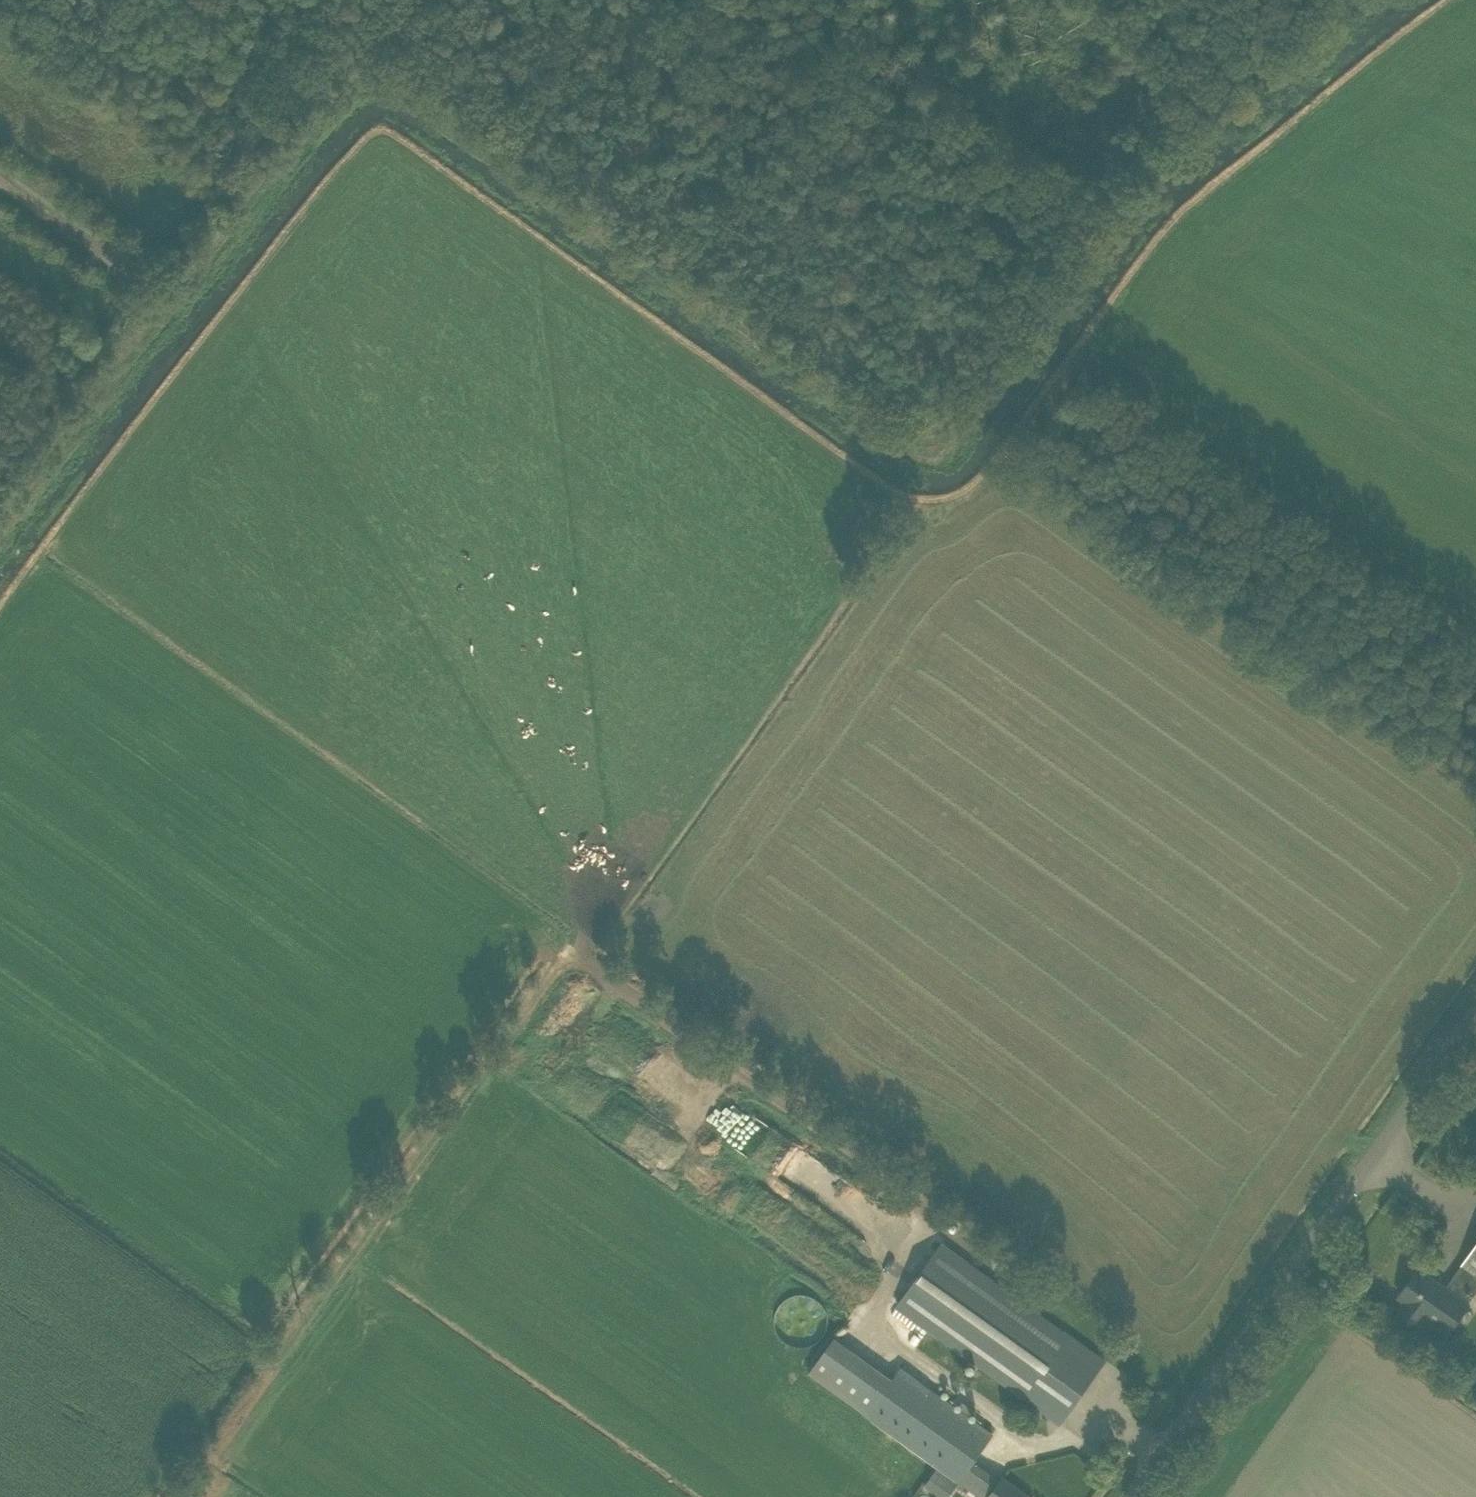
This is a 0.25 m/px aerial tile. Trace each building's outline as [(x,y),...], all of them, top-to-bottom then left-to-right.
[(1105,1360),(941,1243),(896,1307),(1060,1423),(1105,1360)] [(1475,1294),(1475,1244),(1445,1287),(1418,1268),(1399,1296),(1406,1301),(1398,1312),(1418,1326),(1426,1315),(1450,1332),(1475,1294)] [(822,1324),(822,1318),(820,1312),(817,1307),(812,1303),(807,1300),(801,1299),(795,1299),(789,1301),(784,1305),(780,1310),(778,1315),(777,1322),(778,1328),(780,1333),(784,1338),(789,1341),(795,1343),(801,1344),(807,1342),(813,1340),(817,1335),(820,1330),(822,1324)] [(992,1434),(901,1367),(888,1385),(830,1343),(808,1374),(959,1480),(992,1434)] [(1028,1495),(1003,1477),(989,1496),(1027,1496),(1028,1495)]
